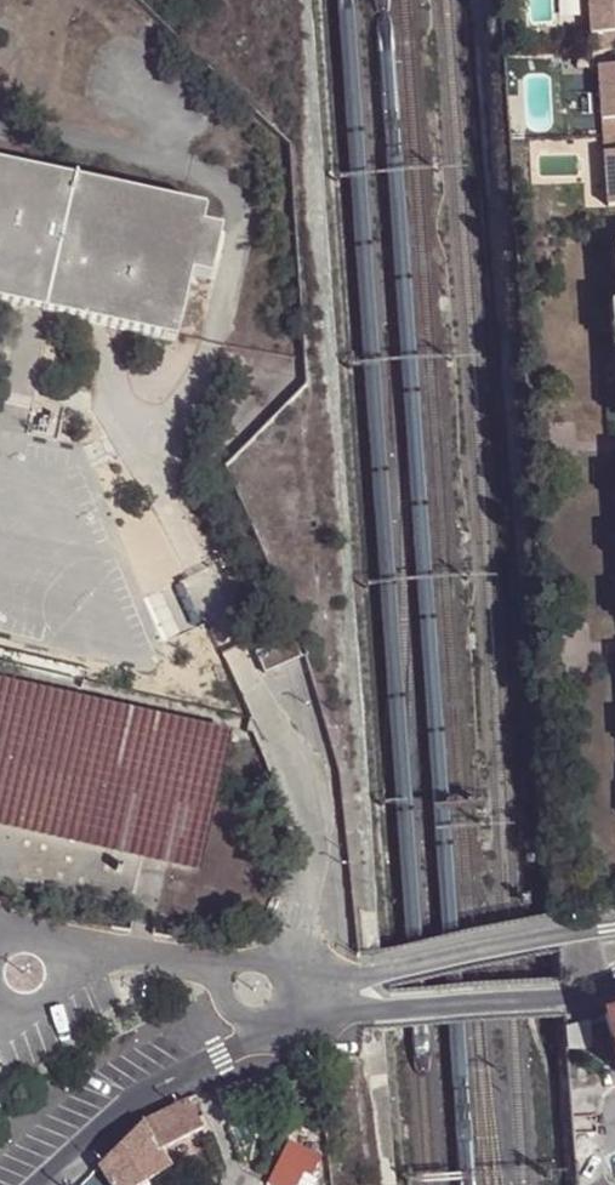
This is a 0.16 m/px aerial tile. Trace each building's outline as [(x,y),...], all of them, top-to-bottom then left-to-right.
[(591,53),(614,52),(614,0),(588,0),(591,53)] [(598,67),(607,208),(614,208),(614,66),(598,67)] [(205,211),(0,165),(0,302),(176,341),(191,275),(211,279),(221,232),(201,227),(205,211)] [(292,639),(257,654),(266,674),(300,659),(292,639)] [(228,746),(231,733),(0,681),(0,694),(228,746)] [(139,863),(140,855),(200,869),(215,801),(228,746),(0,694),(0,833),(139,863)] [(26,886),(110,903),(113,892),(124,895),(132,897),(139,863),(0,833),(0,865),(17,869),(14,880),(26,886)] [(140,855),(139,863),(198,877),(200,869),(140,855)] [(26,886),(14,880),(17,869),(0,865),(0,887),(22,893),(26,886)] [(124,895),(113,892),(110,903),(120,906),(124,895)] [(607,1018),(604,1019),(614,1054),(614,1015),(607,1018)] [(588,1024),(566,1030),(568,1052),(589,1051),(588,1024)] [(187,1100),(143,1123),(160,1153),(203,1132),(187,1100)] [(100,1167),(110,1184),(144,1184),(171,1170),(160,1153),(143,1123),(100,1167)]
